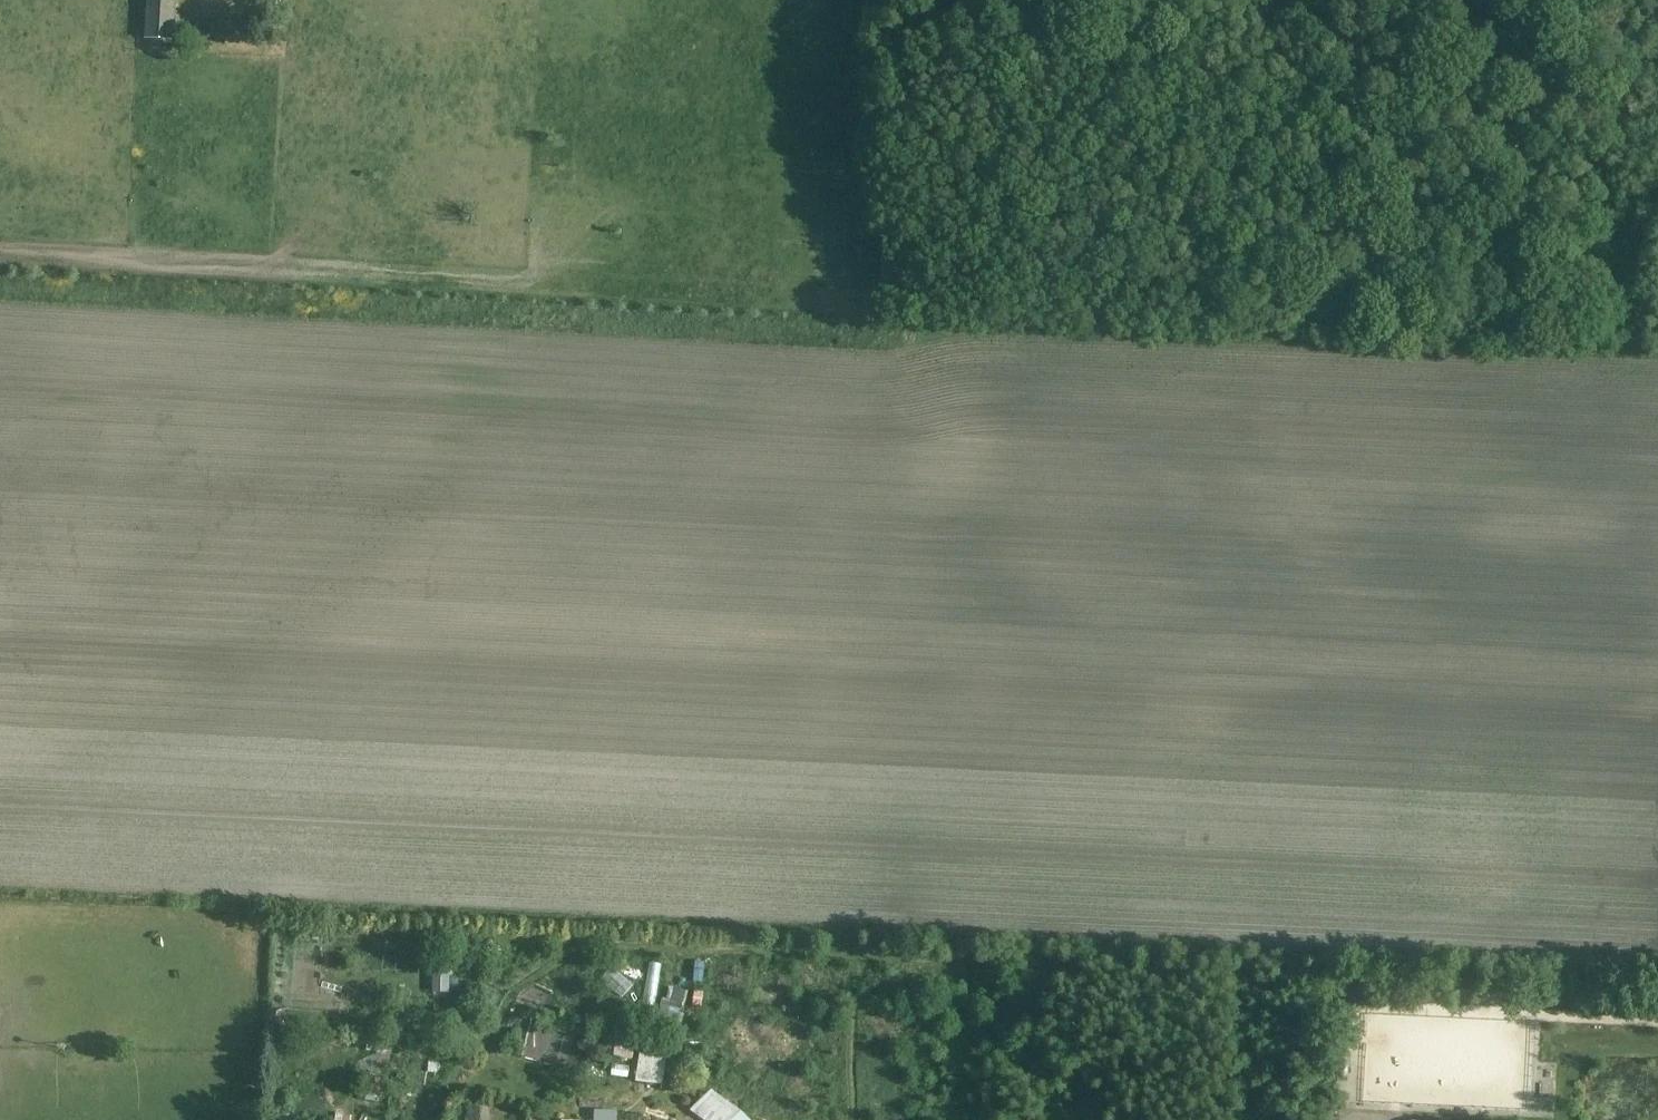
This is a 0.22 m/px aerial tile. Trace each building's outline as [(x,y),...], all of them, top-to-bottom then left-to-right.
[(176,0),(145,0),(143,38),(174,40),(176,0)] [(642,1044),(636,1081),(662,1086),(668,1048),(642,1044)] [(753,1117),(718,1090),(700,1113),(709,1119),(750,1119),(753,1117)] [(1353,1119),(1381,1119),(1382,1101),(1354,1101),(1353,1119)]
